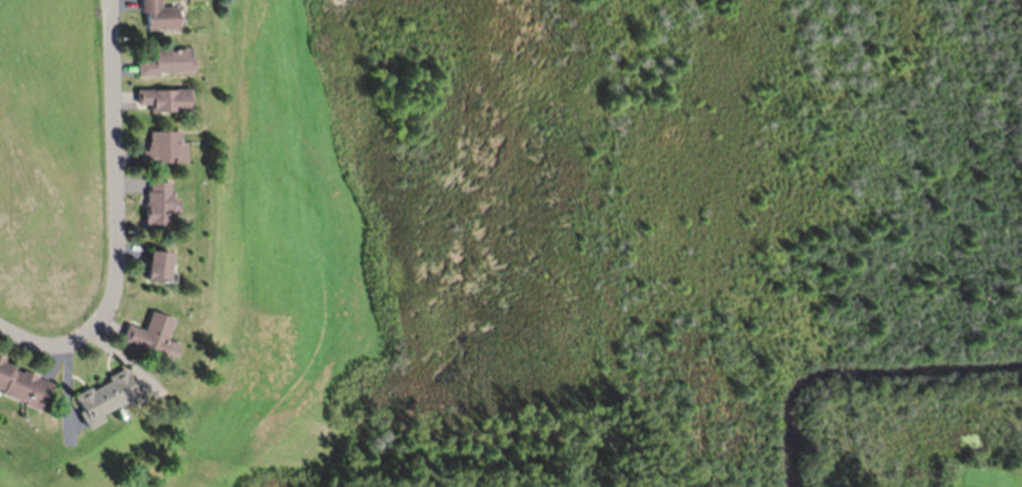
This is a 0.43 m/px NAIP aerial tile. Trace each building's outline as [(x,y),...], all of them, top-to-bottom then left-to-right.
[(158,0),(139,0),(139,37),(172,37),(172,15),(158,15),(158,0)] [(149,58),(149,67),(135,67),(135,83),(188,82),(187,57),(149,58)] [(188,97),(136,97),(136,120),(188,120),(188,97)] [(182,170),(182,139),(145,139),(145,170),(182,170)] [(172,189),(151,189),(151,199),(144,199),(144,229),(172,229),(172,189)] [(166,260),(143,258),(140,287),(163,290),(166,260)] [(171,327),(148,320),(143,337),(127,332),(121,353),(165,366),(170,349),(165,348),(171,327)] [(62,388),(0,367),(0,397),(53,415),(62,388)] [(141,408),(129,379),(72,401),(83,430),(141,408)]
